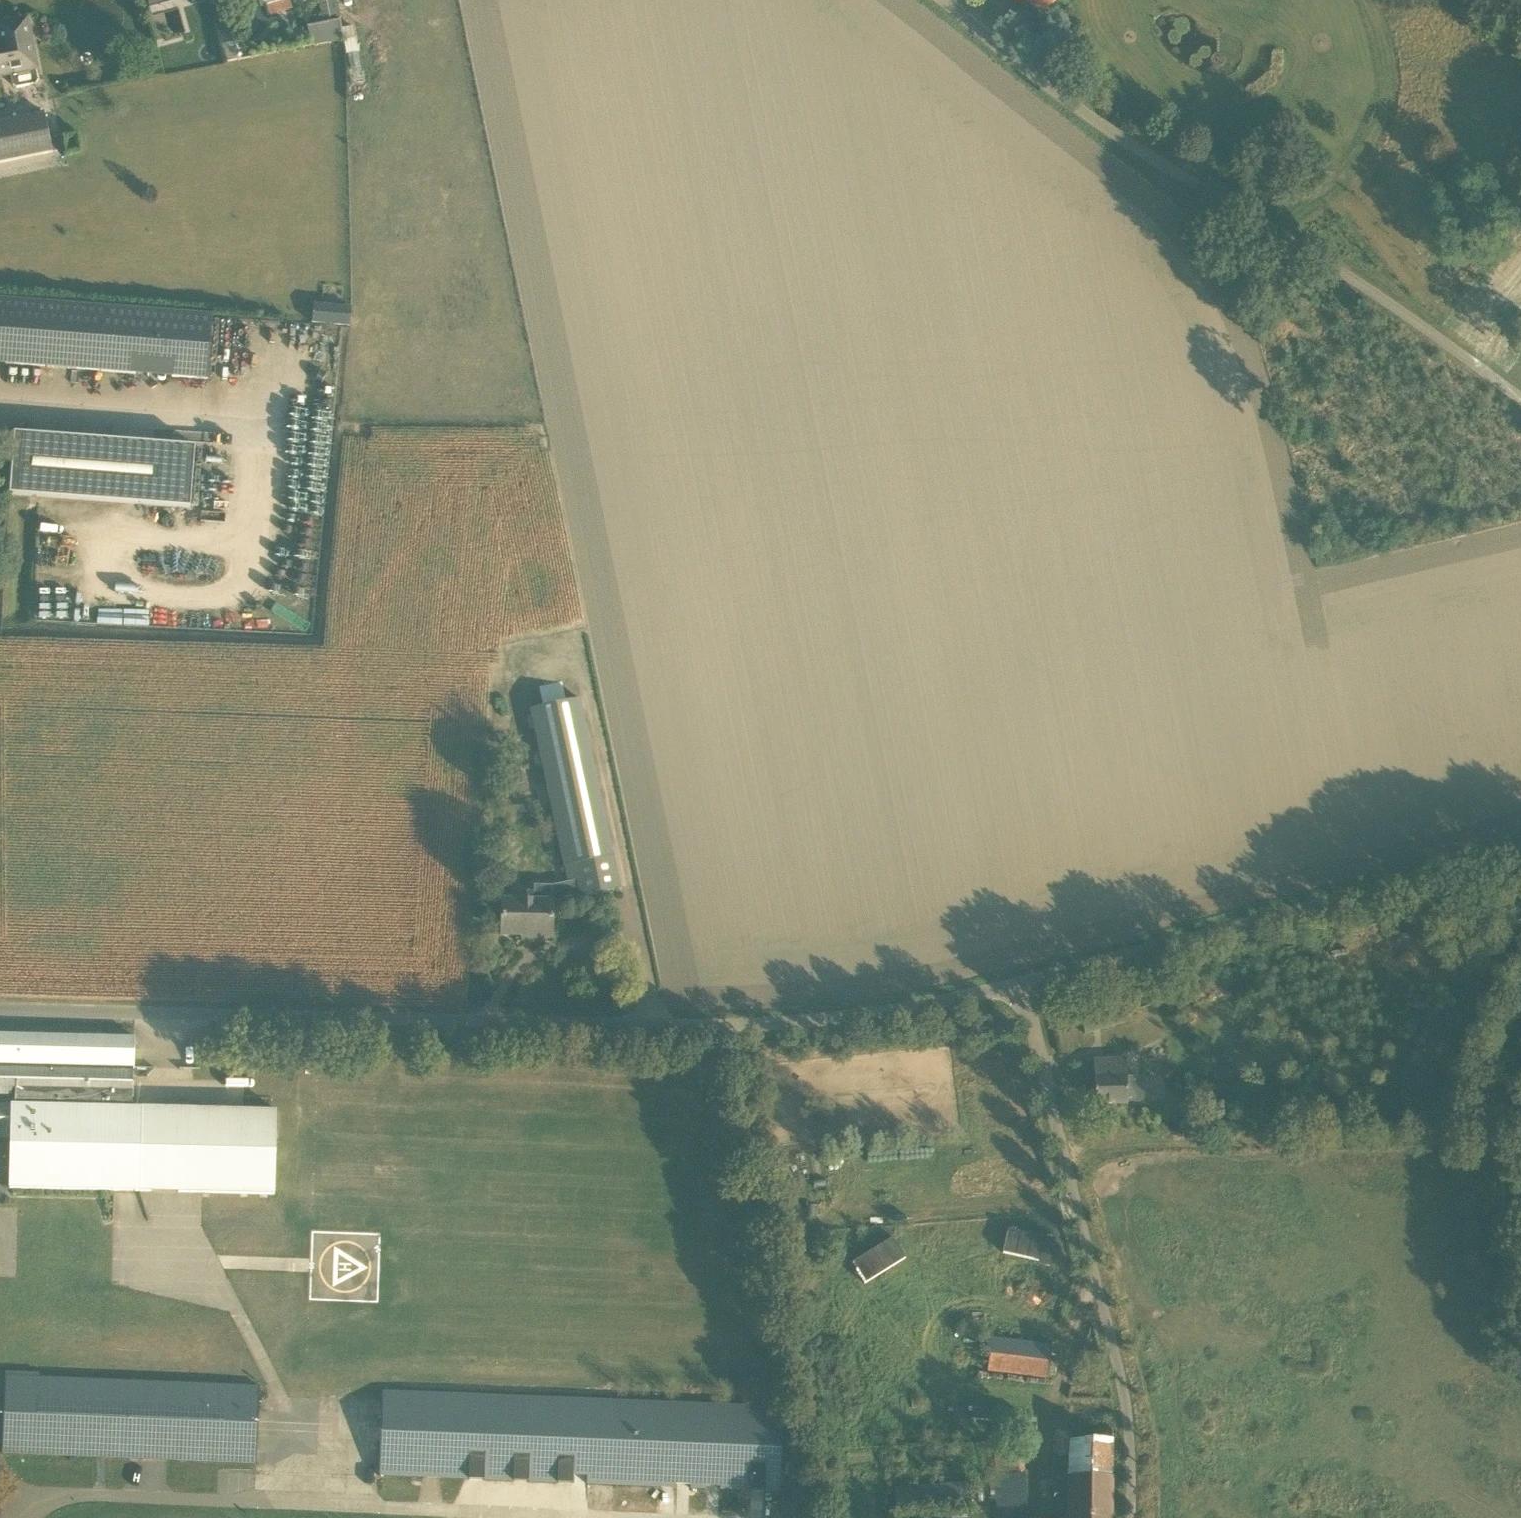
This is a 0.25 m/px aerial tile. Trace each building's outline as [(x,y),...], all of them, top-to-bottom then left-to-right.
[(324,25),(308,28),(312,45),(342,40),(341,29),(335,0),(319,0),(324,25)] [(1042,15),(1054,0),(1025,0),(1042,15)] [(212,4),(213,8),(215,16),(229,13),(227,1),(212,4)] [(231,13),(229,13),(215,16),(225,63),(238,60),(233,42),(237,41),(231,13)] [(11,76),(13,86),(17,88),(35,85),(38,81),(36,71),(30,39),(26,20),(0,25),(0,39),(1,44),(0,45),(0,78),(11,76)] [(53,152),(45,112),(0,121),(0,163),(53,152)] [(212,316),(0,298),(0,364),(206,381),(212,316)] [(348,327),(350,307),(314,304),(312,323),(348,327)] [(9,494),(190,507),(195,446),(14,432),(9,494)] [(620,886),(614,854),(578,697),(529,708),(564,865),(568,880),(558,882),(558,884),(533,884),(533,900),(502,900),(502,934),(533,933),(533,938),(552,938),(552,900),(620,886)] [(1083,1025),(1084,1025),(1130,1012),(1126,996),(1079,1010),(1083,1025)] [(995,1028),(998,1022),(990,1018),(987,1025),(995,1028)] [(133,1067),(133,1038),(0,1034),(0,1136),(11,1136),(10,1188),(139,1192),(274,1195),(276,1109),(169,1107),(142,1107),(133,1107),(133,1067)] [(1127,1077),(1126,1060),(1094,1061),(1096,1104),(1127,1103),(1127,1101),(1142,1100),(1144,1098),(1143,1079),(1138,1076),(1127,1077)] [(1009,1229),(1003,1253),(1050,1264),(1055,1240),(1009,1229)] [(892,1238),(852,1263),(864,1283),(904,1258),(892,1238)] [(1048,1377),(1051,1346),(1031,1344),(992,1338),(988,1371),(1028,1375),(1048,1377)] [(255,1464),(258,1387),(4,1377),(1,1454),(255,1464)] [(778,1492),(781,1407),(382,1392),(379,1477),(778,1492)] [(1113,1428),(1100,1428),(1100,1445),(1087,1445),(1087,1440),(1070,1438),(1068,1517),(1111,1517),(1113,1428)]
